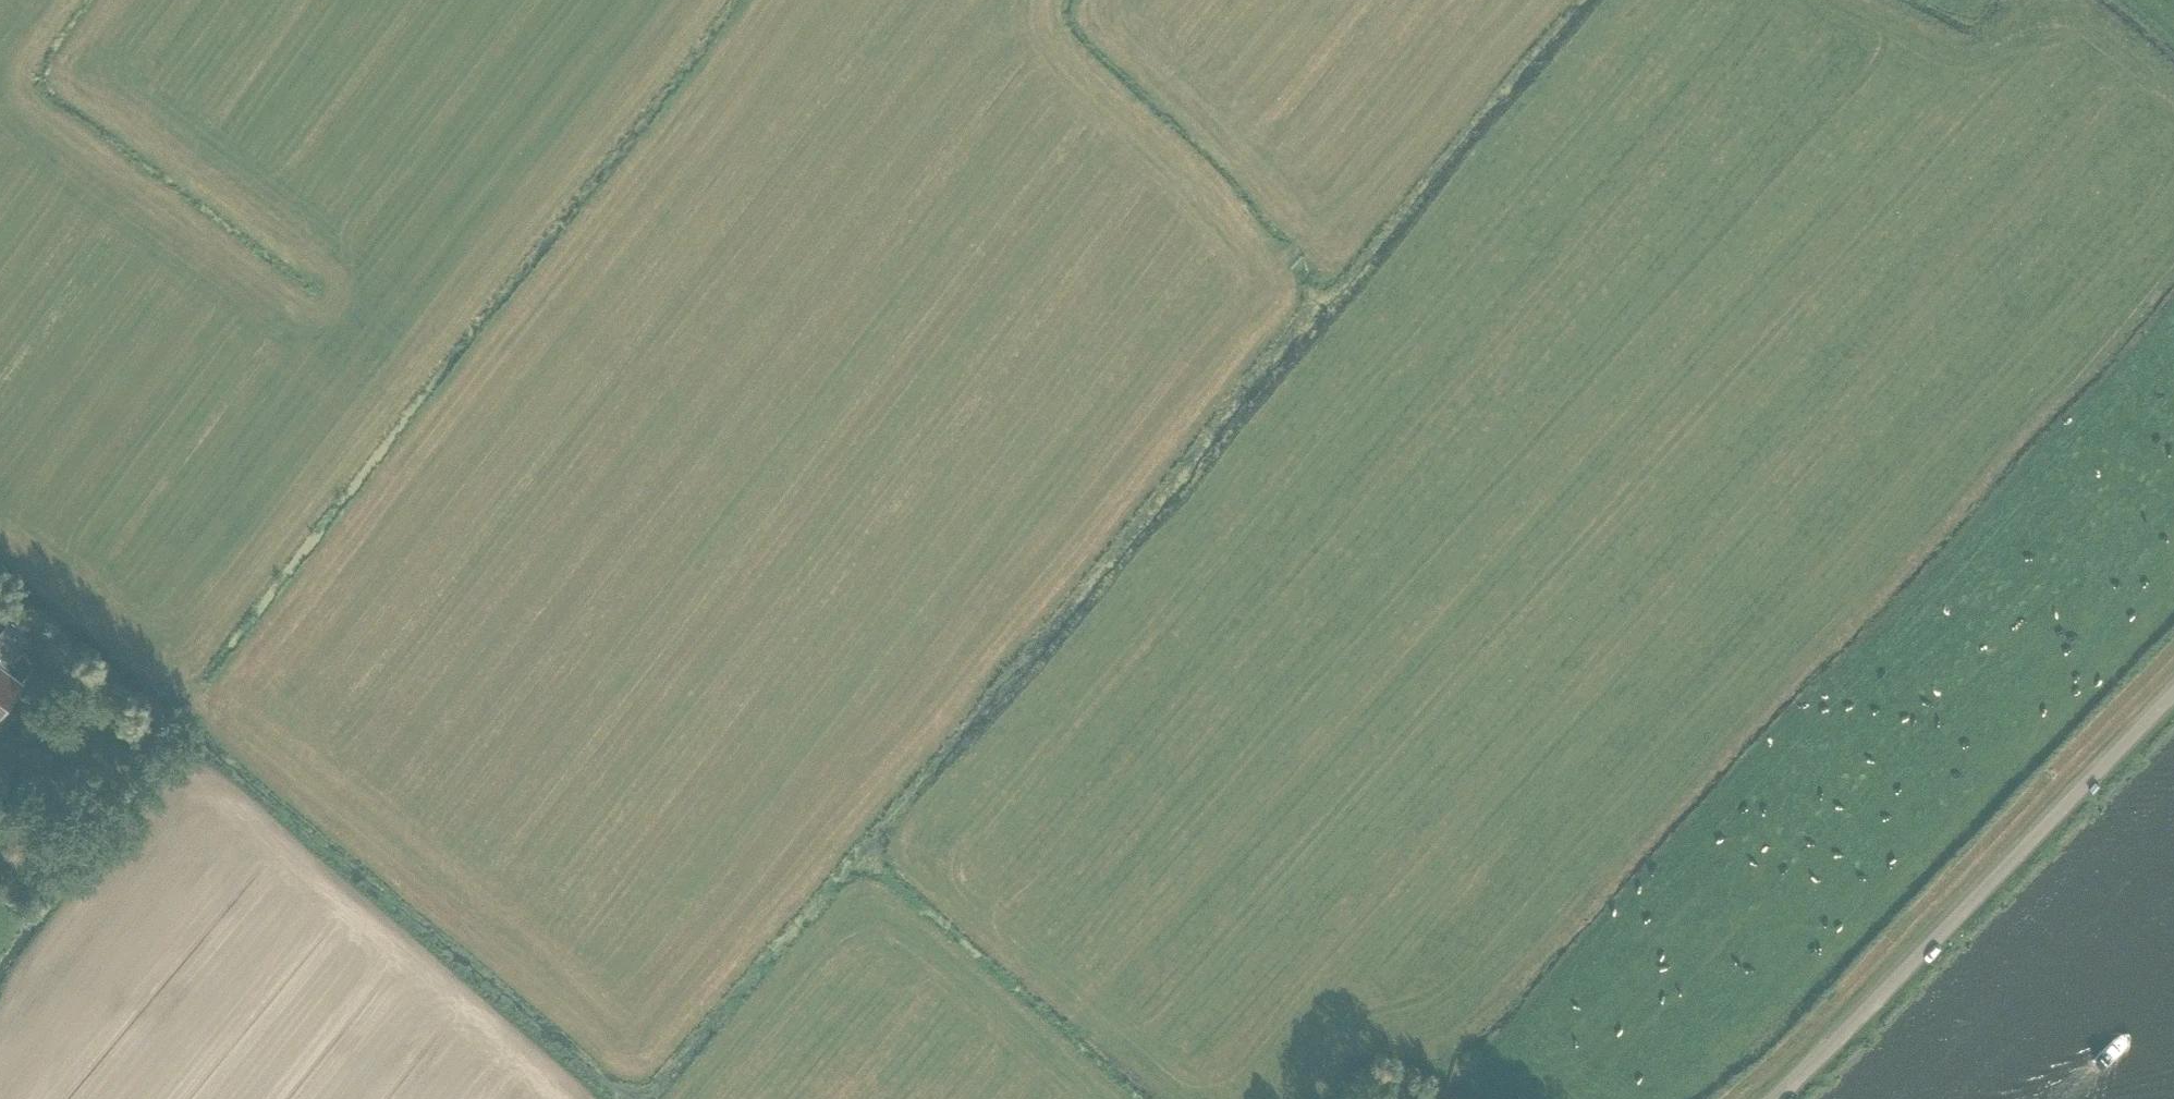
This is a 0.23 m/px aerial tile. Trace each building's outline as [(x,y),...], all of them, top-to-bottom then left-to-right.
[(30,639),(8,623),(0,633),(0,717),(25,682),(8,670),(30,639)]
